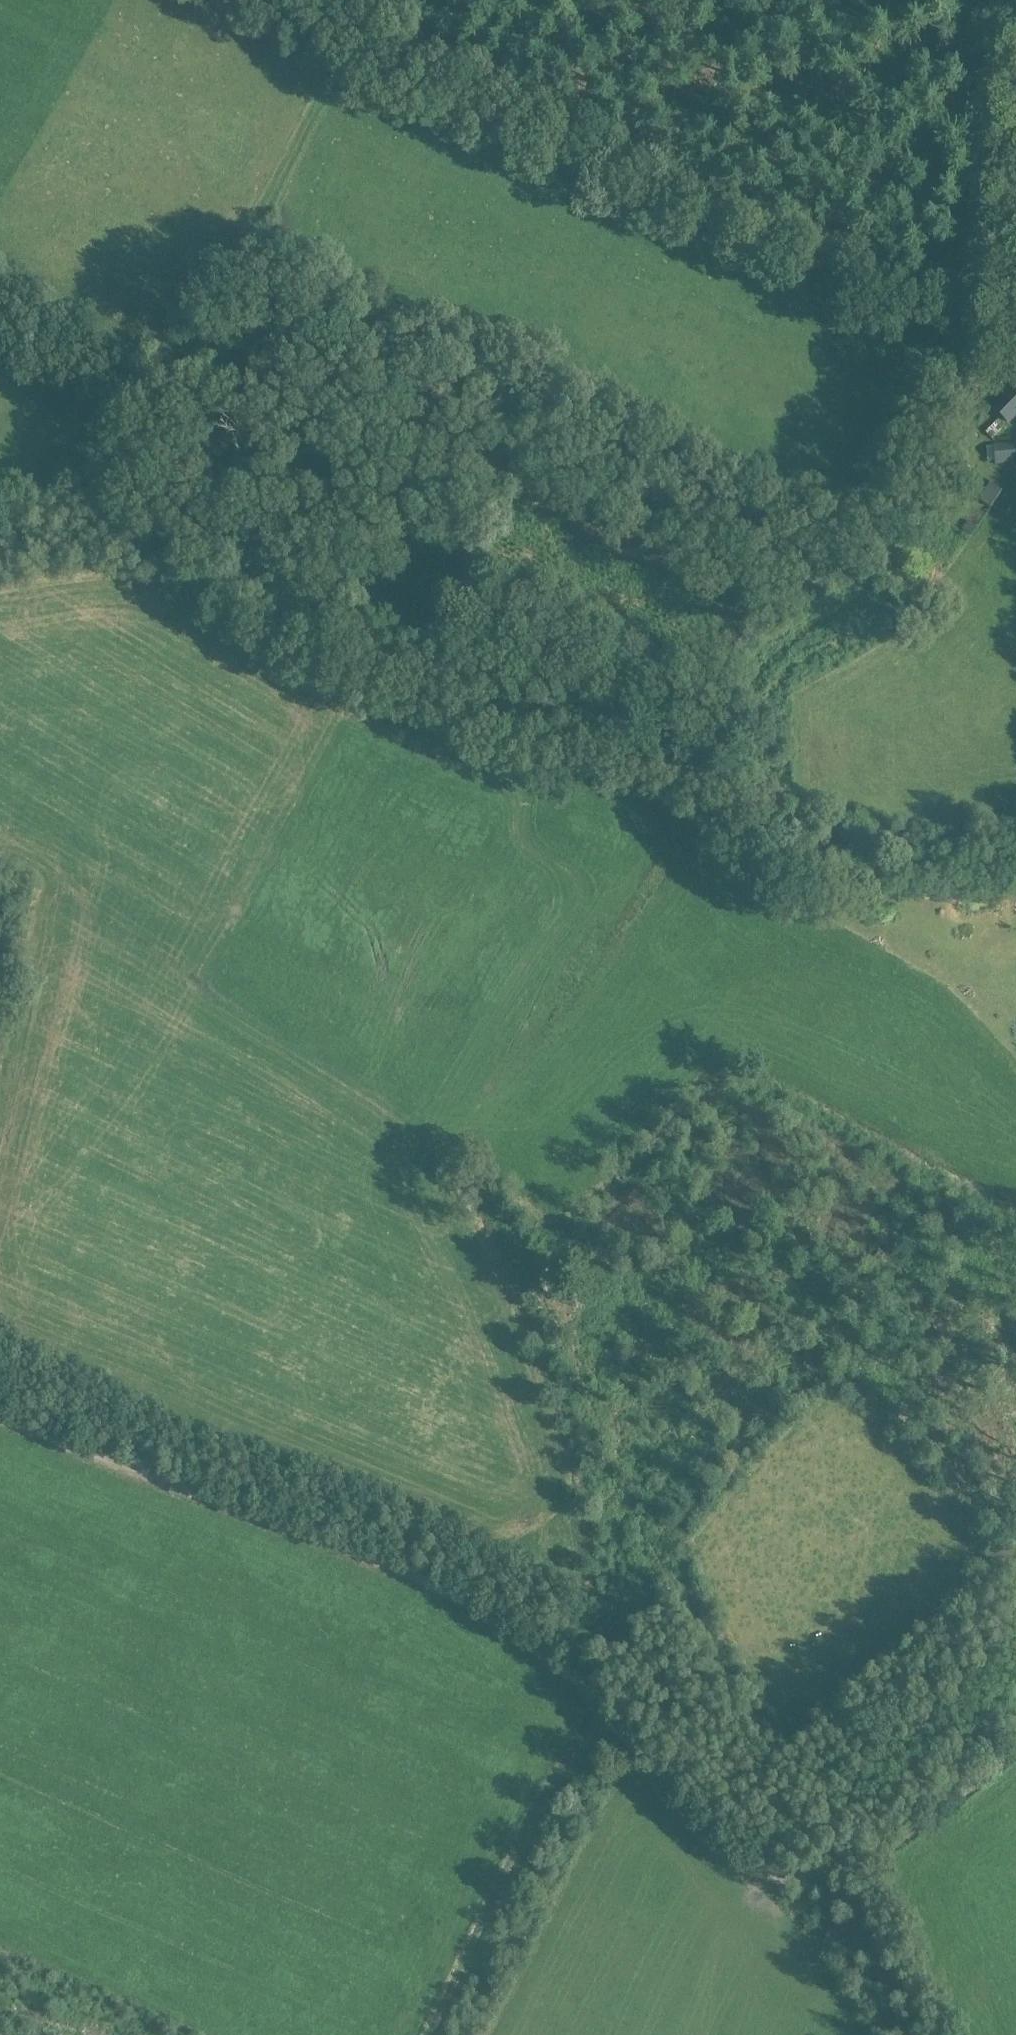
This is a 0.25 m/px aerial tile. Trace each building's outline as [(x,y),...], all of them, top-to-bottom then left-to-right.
[(992,443),(995,465),(1015,463),(1015,451),(1015,441),(992,443)] [(990,482),(977,497),(990,507),(1001,491),(990,482)]
